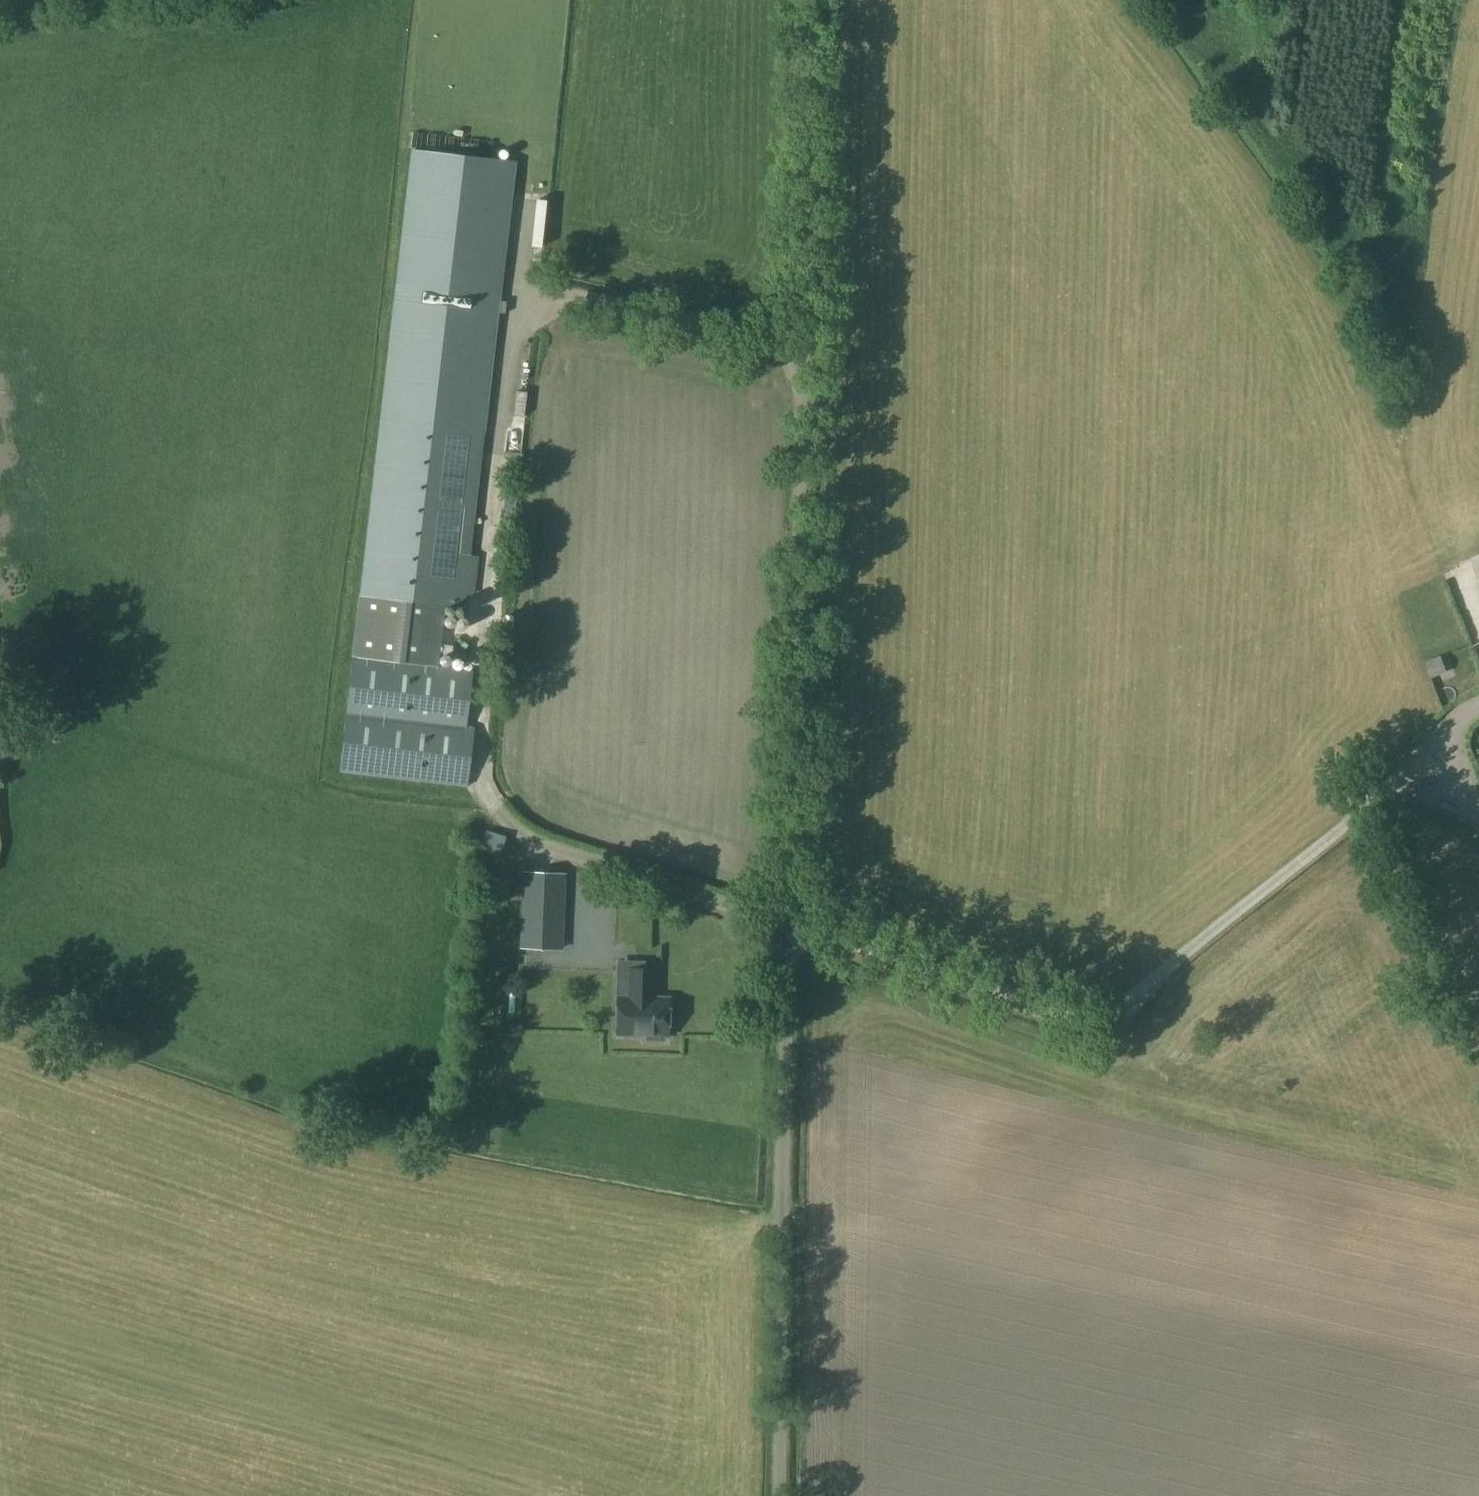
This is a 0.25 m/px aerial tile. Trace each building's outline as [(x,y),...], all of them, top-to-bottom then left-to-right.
[(345,714),(339,771),(382,776),(468,786),(470,757),(474,727),(467,727),(473,670),(438,666),(445,606),(463,608),(465,592),(477,593),(481,559),(468,557),(482,432),(484,432),(498,313),(505,314),(506,302),(499,301),(512,191),(515,162),(412,150),(409,170),(408,181),(395,301),(351,656),(345,714)] [(516,411),(519,392),(509,391),(507,410),(516,411)] [(524,872),(521,946),(561,947),(564,874),(524,872)] [(619,996),(618,1033),(647,1034),(647,1039),(664,1039),(664,1034),(668,1034),(669,997),(654,997),(655,969),(630,969),(629,996),(619,996)]
